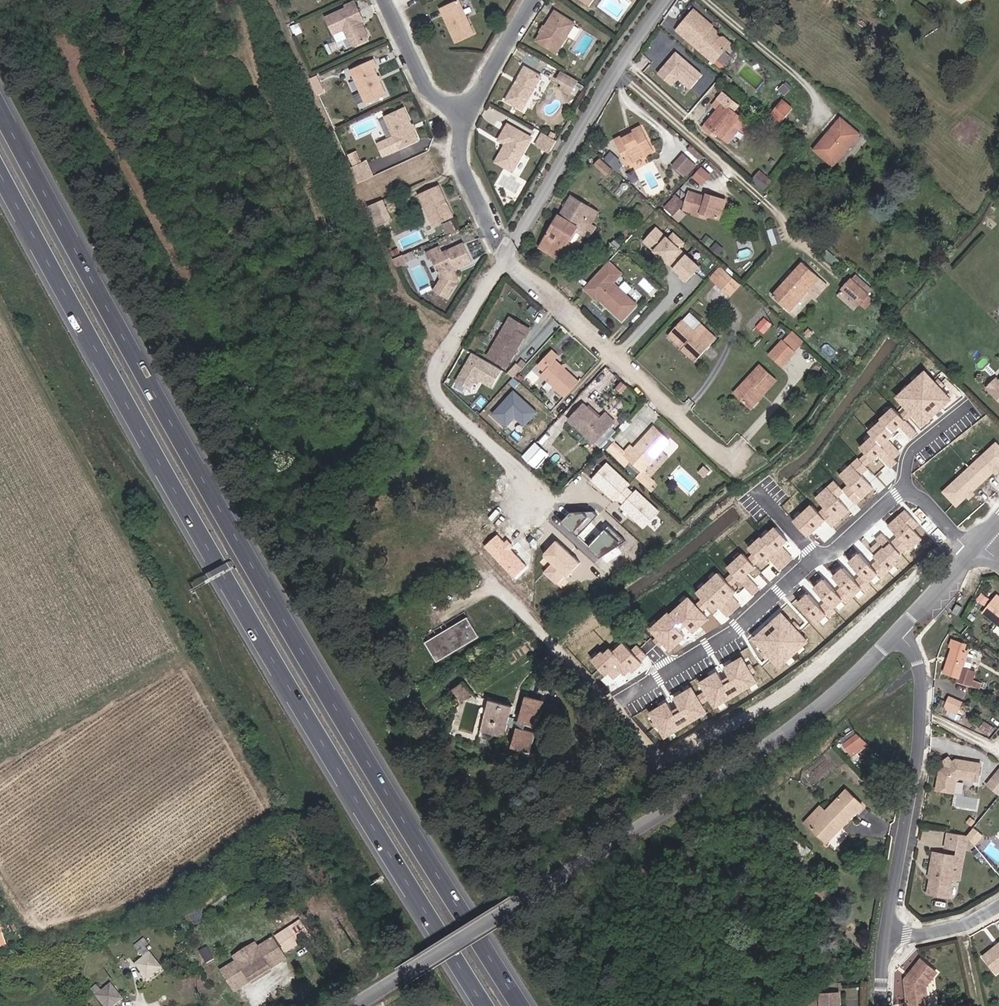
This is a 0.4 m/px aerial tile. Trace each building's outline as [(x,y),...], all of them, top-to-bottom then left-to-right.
[(325,12),(344,3),(343,0),(320,0),(325,12)] [(569,1),(587,13),(595,0),(570,0),(569,1)] [(669,31),(703,60),(717,44),(699,28),(701,25),(685,11),(669,31)] [(439,22),(455,56),(472,47),(457,14),(439,22)] [(352,17),(342,22),(344,24),(346,29),(355,24),(352,17)] [(543,44),(541,43),(536,51),(556,64),(574,33),(554,21),(545,37),(546,37),(543,44)] [(363,55),(367,53),(361,40),(358,42),(356,38),(359,37),(361,36),(355,24),(346,29),(344,24),(323,34),(331,50),(341,45),(345,54),(348,53),(351,61),(363,55)] [(341,45),(331,50),(335,59),(345,54),(341,45)] [(689,88),(701,75),(674,53),(657,74),(670,85),(676,77),(689,88)] [(700,93),(714,77),(708,73),(695,89),(700,93)] [(350,85),(365,119),(385,110),(372,84),(375,82),(372,74),(350,85)] [(524,76),(518,89),(521,90),(518,95),(515,94),(506,110),(523,119),(541,85),(524,76)] [(578,91),(562,83),(557,91),(564,95),(561,99),(571,105),(578,91)] [(710,101),(694,122),(699,126),(697,129),(707,137),(711,134),(715,137),(731,117),(710,101)] [(785,111),(774,102),(762,117),(771,124),(770,125),(772,127),(784,137),(789,132),(777,121),(785,111)] [(771,124),(762,117),(760,120),(770,128),(772,127),(770,125),(771,124)] [(832,122),(808,153),(826,168),(851,137),(832,122)] [(418,154),(404,124),(386,132),(395,151),(379,158),(384,170),(418,154)] [(644,126),(634,130),(635,133),(626,137),(625,135),(618,138),(629,161),(655,149),(644,126)] [(507,159),(504,158),(497,173),(513,182),(531,148),(507,135),(500,150),(506,154),(509,155),(507,159)] [(549,162),(556,149),(543,143),(536,156),(549,162)] [(611,151),(605,158),(619,169),(625,162),(611,151)] [(679,163),(690,173),(696,166),(686,156),(679,163)] [(613,170),(602,158),(596,164),(608,175),(613,170)] [(687,176),(690,173),(679,163),(676,167),(687,176)] [(704,165),(694,175),(704,184),(714,173),(704,165)] [(773,183),(762,173),(755,182),(766,191),(773,183)] [(365,177),(351,184),(358,198),(372,191),(365,177)] [(667,207),(676,215),(687,201),(678,194),(667,207)] [(722,219),(728,201),(711,196),(710,198),(694,194),(688,211),(705,216),(706,214),(722,219)] [(574,195),(562,215),(581,226),(573,241),(579,244),(575,252),(577,253),(588,234),(594,237),(599,227),(595,225),(603,211),(574,195)] [(419,208),(434,239),(453,231),(438,199),(419,208)] [(393,235),(384,214),(370,221),(371,224),(380,241),(393,235)] [(575,252),(579,244),(573,241),(581,226),(562,215),(542,248),(567,265),(575,252)] [(658,224),(645,241),(674,263),(690,242),(674,230),(671,235),(658,224)] [(779,227),(769,230),(773,245),(783,242),(779,227)] [(678,268),(693,281),(707,265),(692,252),(678,268)] [(434,271),(443,290),(444,292),(437,303),(449,311),(460,292),(457,285),(456,286),(454,282),(473,272),(465,255),(444,265),(440,259),(427,266),(430,272),(434,271)] [(806,264),(775,297),(790,311),(808,292),(815,298),(828,285),(806,264)] [(578,291),(587,299),(611,273),(602,265),(578,291)] [(720,290),(731,279),(723,272),(712,283),(720,290)] [(611,273),(587,299),(591,303),(593,302),(616,322),(630,307),(607,285),(615,277),(611,273)] [(857,275),(853,280),(860,287),(865,281),(857,275)] [(737,285),(731,279),(720,290),(727,296),(737,285)] [(853,280),(845,290),(846,291),(861,304),(862,304),(875,290),(865,281),(860,287),(853,280)] [(846,291),(842,296),(857,309),(861,304),(846,291)] [(763,321),(770,328),(773,324),(766,317),(763,321)] [(508,331),(512,325),(505,321),(502,328),(508,331)] [(760,337),(770,328),(763,321),(753,331),(760,337)] [(667,336),(678,346),(680,349),(678,352),(691,363),(706,348),(690,333),(679,323),(667,336)] [(523,332),(512,325),(508,331),(502,328),(483,359),(501,369),(523,332)] [(690,333),(706,348),(712,341),(697,326),(690,333)] [(794,331),(771,354),(781,365),(804,341),(794,331)] [(546,356),(533,370),(540,376),(537,379),(560,401),(573,388),(550,365),(553,362),(546,356)] [(735,389),(752,405),(764,393),(766,395),(778,382),(759,365),(735,389)] [(998,381),(998,382),(990,391),(998,401),(998,379),(998,381)] [(529,425),(541,408),(513,388),(494,414),(510,426),(517,417),(529,425)] [(570,417),(596,442),(616,421),(607,411),(601,417),(599,415),(597,417),(595,415),(595,411),(585,402),(570,417)] [(613,426),(599,443),(604,447),(618,429),(613,426)] [(669,441),(654,426),(633,448),(630,444),(623,452),(642,470),(669,441)] [(971,468),(987,484),(998,472),(998,443),(971,468)] [(536,446),(527,455),(537,465),(546,455),(536,446)] [(659,511),(605,463),(589,481),(643,529),(659,511)] [(987,484),(971,468),(942,492),(958,509),(987,484)] [(582,536),(602,514),(594,507),(589,513),(580,505),(566,521),(582,536)] [(607,559),(628,539),(613,524),(592,544),(607,559)] [(554,562),(546,570),(556,581),(578,560),(558,540),(545,552),(554,562)] [(984,591),(978,598),(985,604),(990,597),(984,591)] [(998,595),(986,611),(998,622),(998,596),(998,595)] [(418,646),(429,665),(471,641),(461,621),(418,646)] [(952,645),(944,672),(960,676),(959,680),(970,684),(975,669),(970,668),(974,655),(972,653),(967,651),(968,649),(963,648),(964,645),(961,644),(962,642),(951,639),(950,644),(952,645)] [(452,689),(456,697),(466,692),(463,683),(452,689)] [(943,700),(942,707),(953,709),(955,702),(943,700)] [(518,701),(503,752),(517,757),(523,736),(525,727),(531,705),(518,701)] [(485,704),(477,731),(500,738),(508,711),(485,704)] [(531,705),(525,727),(529,728),(535,706),(531,705)] [(525,737),(523,736),(517,757),(521,758),(527,737),(525,737)] [(852,761),(862,752),(853,742),(843,751),(852,761)] [(939,775),(937,791),(955,793),(956,782),(964,778),(978,780),(981,764),(956,760),(939,775)] [(986,783),(998,794),(998,793),(998,768),(986,783)] [(838,841),(841,843),(858,817),(840,806),(824,829),(812,848),(825,858),(833,848),(838,841)] [(807,845),(812,848),(824,829),(819,825),(807,845)] [(969,836),(978,843),(985,834),(976,827),(969,836)] [(954,843),(955,835),(948,834),(946,842),(954,843)] [(838,841),(833,848),(836,850),(841,843),(838,841)] [(924,863),(920,893),(939,896),(945,856),(922,853),(921,862),(924,863)] [(122,942),(134,959),(143,953),(136,945),(138,943),(131,936),(122,942)] [(975,960),(988,976),(998,967),(998,941),(975,960)] [(258,942),(243,952),(246,957),(226,970),(223,965),(208,975),(221,995),(271,962),(258,942)] [(240,948),(220,961),(223,965),(226,970),(246,957),(243,952),(240,948)] [(154,967),(143,953),(134,959),(127,964),(139,978),(154,967)] [(922,985),(930,973),(914,961),(901,980),(903,1003),(899,1004),(899,1005),(922,1005),(922,985)] [(94,992),(88,996),(96,1005),(106,1005),(115,999),(104,985),(94,992)] [(83,991),(88,996),(94,992),(89,986),(83,991)]
